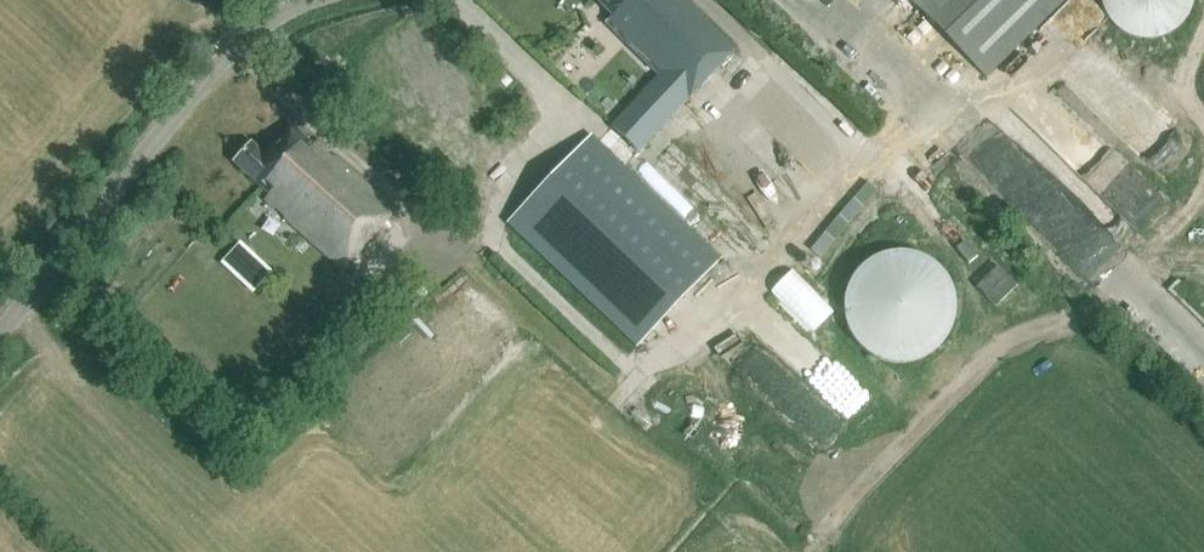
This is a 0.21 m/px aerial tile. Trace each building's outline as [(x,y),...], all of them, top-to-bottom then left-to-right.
[(613,15),(603,25),(657,76),(594,141),(588,136),(505,224),(635,348),(718,260),(624,170),(737,52),(682,0),(597,0),(613,15)] [(986,78),(1064,0),(909,0),(986,78)] [(1104,13),(1113,25),(1125,36),(1140,43),(1154,43),(1168,39),(1180,33),(1189,23),(1196,10),(1199,0),(1101,0),(1104,13)] [(337,126),(322,112),(315,119),(330,133),(337,126)] [(314,148),(292,128),(265,157),(251,144),(233,163),(270,197),(266,202),(342,271),(394,215),(317,144),(314,148)] [(742,152),(753,178),(766,172),(754,147),(742,152)] [(472,205),(468,189),(455,192),(459,208),(472,205)] [(462,240),(470,231),(459,222),(451,230),(462,240)] [(938,265),(926,258),(909,255),(898,255),(885,258),(871,265),(861,275),(855,287),(851,301),(850,314),(853,327),(857,337),(864,347),(875,354),(887,361),(903,362),(914,361),(926,358),(938,352),(949,342),(954,330),(957,316),(958,300),(954,288),(948,275),(938,265)]
